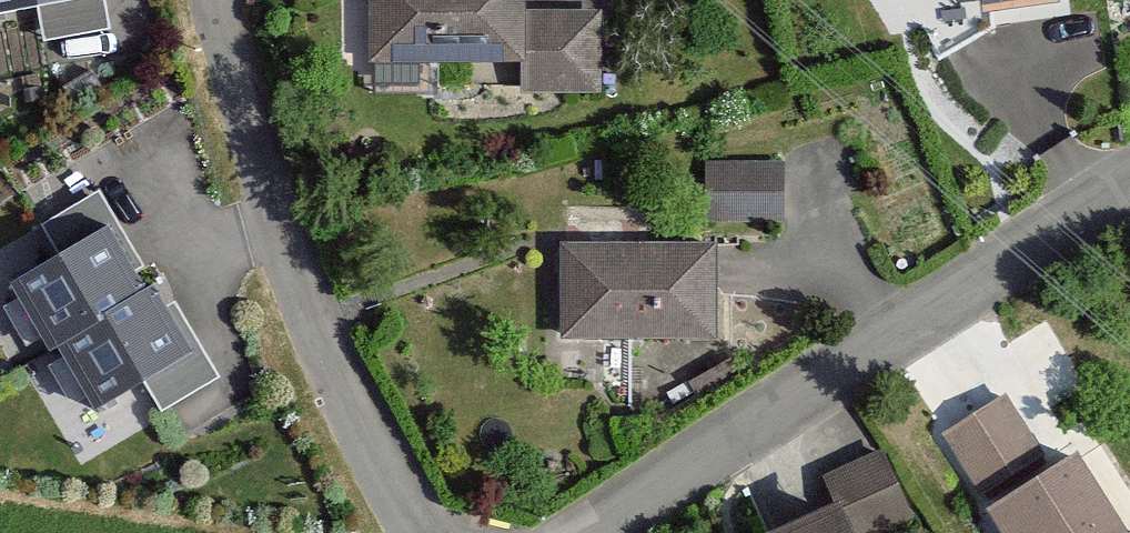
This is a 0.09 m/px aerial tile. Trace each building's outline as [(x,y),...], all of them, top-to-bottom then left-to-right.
[(67,0),(0,0),(0,10),(67,0)] [(368,57),(521,58),(521,0),(369,0),(368,57)] [(1056,0),(905,0),(937,58),(993,27),(991,7),(1056,1),(1056,0)] [(541,11),(542,89),(598,89),(598,10),(541,11)] [(705,218),(780,218),(780,164),(705,164),(705,218)] [(78,238),(120,212),(104,186),(62,211),(78,238)] [(142,293),(103,231),(12,287),(50,350),(58,345),(142,293)] [(714,246),(561,245),(561,334),(714,335),(714,246)] [(142,293),(58,345),(96,406),(199,343),(161,282),(142,293)] [(1005,396),(942,435),(978,493),(1042,453),(1005,396)] [(911,514),(880,451),(855,464),(885,526),(911,514)] [(989,509),(1004,532),(1126,532),(1077,455),(989,509)] [(832,506),(776,532),(845,532),(832,506)]
